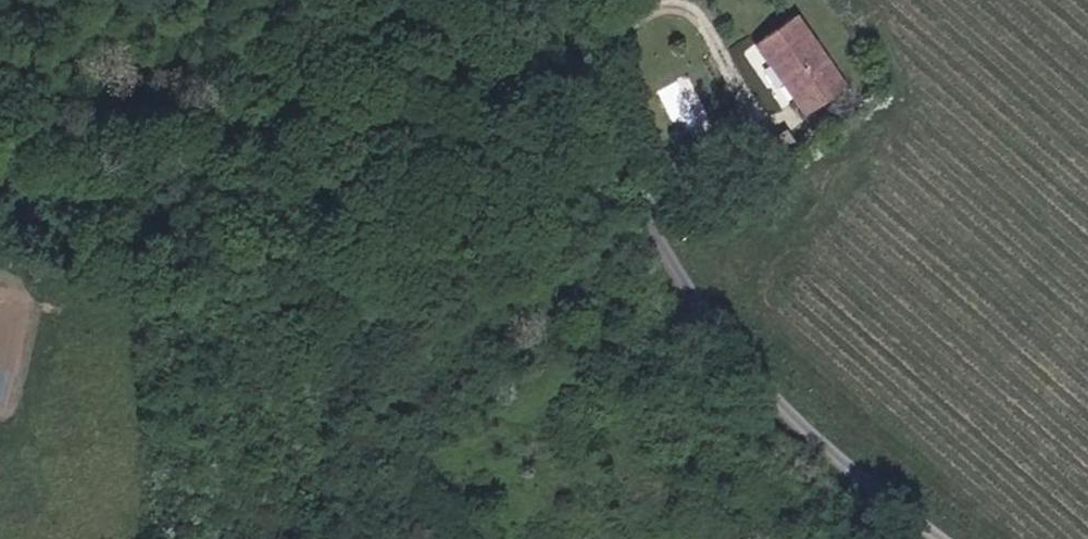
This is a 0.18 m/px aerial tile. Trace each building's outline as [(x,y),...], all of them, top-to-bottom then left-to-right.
[(799,6),(761,33),(811,105),(850,77),(799,6)]
